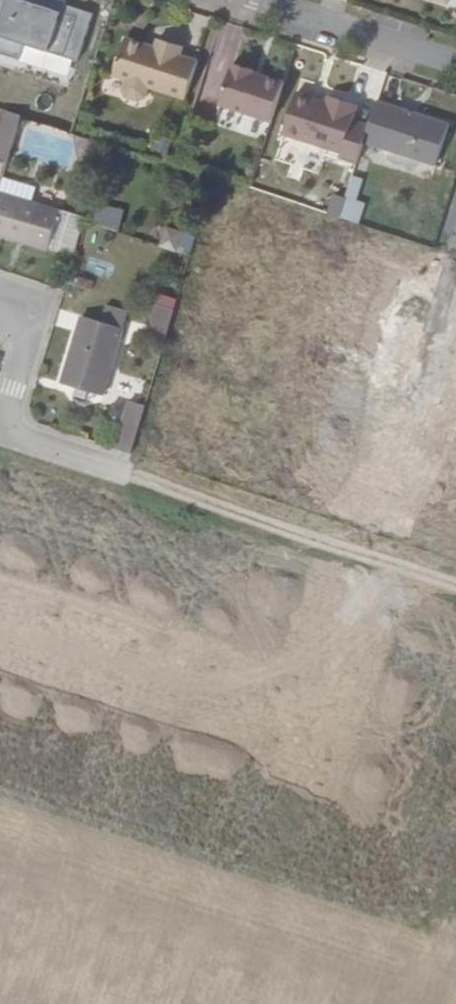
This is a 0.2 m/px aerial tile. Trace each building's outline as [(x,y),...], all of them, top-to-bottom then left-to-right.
[(22,36),(28,0),(0,0),(0,2),(7,4),(0,26),(0,30),(22,36)] [(31,0),(28,0),(22,36),(38,41),(42,25),(88,40),(95,15),(65,6),(66,2),(59,0),(40,0),(39,6),(31,0)] [(186,101),(198,62),(181,55),(183,48),(160,40),(157,47),(126,39),(114,78),(186,101)] [(273,122),(284,87),(254,76),(254,72),(233,65),(222,105),(273,122)] [(343,161),(358,166),(366,142),(371,126),(355,122),(360,108),(328,98),(327,103),(298,94),(283,137),(344,156),(343,161)] [(451,126),(378,103),(371,126),(366,142),(438,167),(451,126)] [(23,115),(3,109),(0,119),(0,162),(7,164),(23,115)] [(3,176),(0,186),(0,190),(31,200),(35,185),(3,176)] [(350,176),(343,198),(331,195),(325,214),(359,225),(367,203),(357,200),(363,181),(350,176)] [(1,234),(48,249),(61,208),(31,200),(0,190),(0,237),(1,234)] [(119,229),(121,208),(95,206),(93,227),(119,229)] [(188,249),(193,230),(168,223),(163,241),(188,249)] [(65,376),(81,381),(94,385),(106,388),(131,305),(110,298),(103,317),(85,312),(65,376)] [(153,331),(166,336),(175,308),(161,304),(153,331)] [(94,385),(81,381),(78,389),(92,393),(94,385)] [(117,442),(132,451),(142,416),(125,414),(117,442)]
